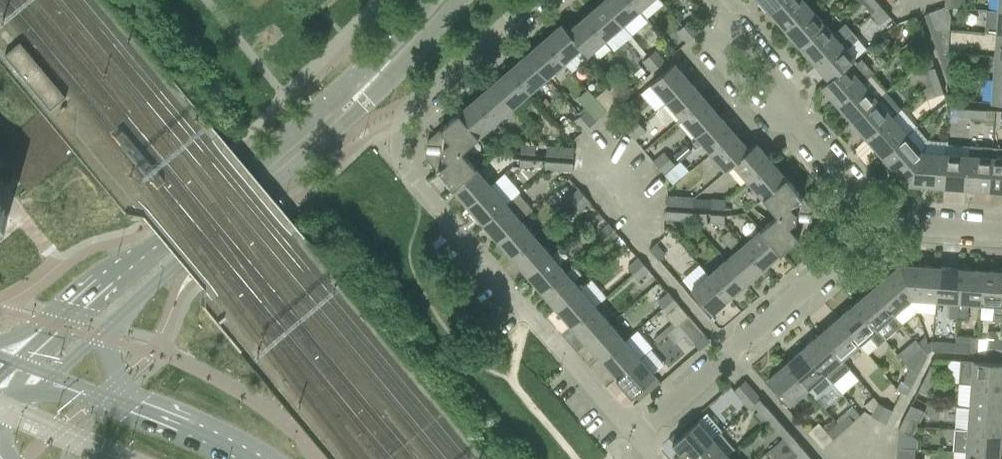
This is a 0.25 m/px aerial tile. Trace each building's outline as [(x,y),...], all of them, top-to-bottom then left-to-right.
[(602,1),(622,24),(639,10),(631,0),(603,0),(602,1)] [(639,10),(650,0),(631,0),(639,10)] [(769,12),(782,0),(759,0),(769,12)] [(784,29),(809,7),(803,0),(782,0),(769,12),(784,29)] [(859,7),(862,4),(871,14),(880,6),(875,0),(866,0),(865,0),(853,0),(859,7)] [(944,7),(964,9),(964,0),(944,0),(944,7)] [(602,1),(585,16),(605,39),(622,24),(602,1)] [(889,16),(880,6),(871,14),(880,24),(889,16)] [(784,29),(799,46),(824,24),(809,7),(784,29)] [(931,11),(924,14),(930,31),(937,29),(949,30),(950,17),(942,16),(939,8),(931,11)] [(984,32),(996,33),(1001,34),(1001,11),(998,11),(986,10),(984,32)] [(585,16),(568,31),(582,47),(581,48),(587,55),(605,39),(585,16)] [(908,19),(913,32),(921,30),(916,17),(908,19)] [(689,21),(683,26),(693,36),(698,32),(689,21)] [(562,24),(544,39),(564,62),(581,48),(582,47),(568,31),(562,24)] [(799,46),(814,63),(851,31),(846,24),(833,35),(824,24),(799,46)] [(693,36),(683,26),(677,31),(686,42),(693,36)] [(937,29),(930,31),(933,40),(937,53),(947,53),(949,30),(937,29)] [(921,30),(913,32),(917,45),(925,43),(921,30)] [(814,63),(828,80),(829,80),(847,65),(847,66),(854,59),(846,50),(859,39),(851,31),(814,63)] [(544,39),(527,54),(547,77),(564,62),(544,39)] [(20,42),(17,44),(5,55),(50,109),(65,96),(20,42)] [(654,50),(649,55),(658,66),(664,61),(654,50)] [(947,53),(937,53),(946,77),(955,74),(947,53)] [(527,54),(510,68),(530,92),(547,77),(527,54)] [(658,66),(649,55),(643,61),(652,72),(658,66)] [(821,86),(836,104),(862,83),(872,74),(874,72),(859,55),(854,59),(847,66),(847,65),(829,80),(828,80),(821,86)] [(993,79),(1001,79),(1001,57),(994,56),(993,79)] [(650,83),(665,100),(689,80),(674,63),(650,83)] [(933,68),(926,70),(931,83),(938,80),(934,67),(933,68)] [(510,68),(493,83),(513,107),(530,92),(510,68)] [(836,104),(851,121),(877,100),(886,91),(872,74),(862,83),(836,104)] [(955,74),(946,77),(950,91),(960,88),(955,74)] [(993,79),(991,102),(1001,103),(1001,79),(993,79)] [(665,100),(680,117),(703,97),(689,80),(665,100)] [(938,80),(931,83),(936,97),(943,94),(938,80)] [(620,81),(614,86),(624,97),(629,92),(620,81)] [(493,83),(475,98),(496,121),(513,107),(493,83)] [(624,97),(614,86),(608,92),(617,102),(624,97)] [(851,121),(866,138),(891,117),(901,109),(886,91),(877,100),(851,121)] [(680,117),(695,135),(718,114),(703,97),(680,117)] [(475,98),(458,113),(478,137),(496,121),(475,98)] [(958,109),(958,117),(971,118),(972,110),(958,109)] [(585,110),(580,115),(589,126),(594,121),(585,110)] [(972,110),(971,118),(985,119),(986,111),(972,110)] [(426,153),(426,158),(436,170),(453,189),(476,169),(462,153),(462,151),(478,137),(458,113),(442,127),(427,140),(426,145),(426,153)] [(695,135),(709,152),(733,131),(718,114),(695,135)] [(589,126),(580,115),(573,120),(583,131),(589,126)] [(866,138),(881,156),(906,134),(891,117),(866,138)] [(623,127),(628,133),(639,123),(634,118),(623,127)] [(639,123),(628,133),(633,139),(644,130),(639,123)] [(906,184),(922,152),(928,140),(916,126),(906,134),(881,156),(906,184)] [(726,171),(733,165),(733,164),(732,162),(748,149),(733,131),(709,152),(726,171)] [(906,184),(944,187),(946,154),(947,142),(928,140),(922,152),(906,184)] [(733,165),(750,184),(774,164),(755,142),(748,149),(732,162),(733,164),(733,165)] [(686,144),(673,155),(679,162),(692,152),(686,144)] [(521,145),(521,153),(535,154),(535,146),(521,145)] [(968,157),(966,189),(989,190),(991,157),(992,147),(969,146),(968,156),(968,157)] [(545,155),(573,157),(573,149),(546,147),(545,155)] [(989,190),(1001,191),(1001,148),(992,147),(991,157),(989,190)] [(653,162),(657,167),(668,157),(664,152),(653,162)] [(944,187),(966,189),(968,156),(946,154),(944,187)] [(668,157),(657,167),(663,174),(674,164),(668,157)] [(520,159),(519,167),(533,168),(534,160),(520,159)] [(544,169),(572,171),(573,163),(545,161),(544,169)] [(750,184),(768,205),(792,185),(774,164),(750,184)] [(453,189),(468,207),(491,187),(476,169),(453,189)] [(491,187),(468,207),(483,224),(506,204),(506,203),(515,195),(501,179),(491,187)] [(777,215),(759,230),(779,254),(800,236),(811,226),(811,221),(812,214),(812,208),(803,198),(792,185),(768,205),(777,215)] [(568,199),(574,205),(585,196),(579,189),(568,199)] [(585,196),(574,205),(578,211),(589,201),(585,196)] [(665,196),(665,204),(692,206),(693,198),(665,196)] [(711,199),(710,207),(725,208),(725,200),(711,199)] [(483,224),(498,241),(521,221),(506,204),(483,224)] [(8,215),(0,205),(0,222),(8,215)] [(664,218),(664,220),(691,222),(691,220),(692,213),(664,211),(664,218)] [(709,223),(724,224),(725,215),(710,215),(709,223)] [(498,241),(512,258),(536,238),(521,221),(498,241)] [(598,233),(603,240),(614,230),(609,224),(598,233)] [(614,230),(603,240),(608,245),(619,236),(614,230)] [(759,230),(742,245),(763,268),(779,254),(759,230)] [(512,258),(527,275),(551,255),(536,238),(512,258)] [(648,249),(659,261),(665,255),(655,243),(648,249)] [(742,245),(725,260),(745,283),(763,268),(742,245)] [(527,275),(542,293),(565,272),(551,255),(527,275)] [(628,267),(633,274),(644,264),(638,258),(628,267)] [(725,260),(708,275),(728,298),(745,283),(725,260)] [(644,264),(633,274),(638,279),(649,270),(644,264)] [(900,264),(871,289),(893,314),(902,324),(915,312),(911,298),(900,264)] [(937,267),(900,264),(911,298),(935,300),(937,267)] [(937,267),(935,300),(947,301),(946,318),(957,318),(958,305),(960,268),(959,268),(937,267)] [(958,305),(957,318),(967,319),(968,302),(980,303),(983,270),(960,268),(958,305)] [(980,303),(993,304),(992,321),(1001,321),(1001,317),(1001,271),(983,270),(980,303)] [(542,293),(557,310),(580,290),(565,272),(542,293)] [(728,298),(708,275),(690,290),(711,313),(728,298)] [(871,289),(854,303),(885,340),(902,325),(902,324),(893,314),(871,289)] [(557,310),(572,327),(595,307),(580,290),(557,310)] [(657,302),(663,308),(674,299),(668,293),(657,302)] [(674,299),(663,308),(668,314),(679,304),(674,299)] [(854,303),(837,318),(859,344),(869,334),(879,345),(885,340),(854,303)] [(572,327),(587,344),(610,324),(595,307),(572,327)] [(837,318),(820,333),(841,358),(859,344),(837,318)] [(671,323),(653,339),(657,343),(675,328),(671,323)] [(587,344),(601,361),(625,341),(610,324),(587,344)] [(625,341),(601,361),(606,366),(616,378),(640,358),(652,348),(637,331),(625,341)] [(820,333),(802,348),(832,383),(850,368),(841,358),(820,333)] [(710,340),(704,334),(693,344),(699,350),(710,340)] [(986,354),(993,355),(994,340),(987,340),(986,354)] [(993,355),(1001,355),(1001,341),(994,340),(993,355)] [(930,351),(954,352),(954,342),(931,341),(930,351)] [(954,342),(954,352),(967,353),(967,343),(954,342)] [(920,346),(903,361),(908,367),(910,369),(910,370),(912,371),(912,372),(917,374),(918,372),(927,355),(924,351),(923,350),(920,346)] [(802,348),(785,363),(807,388),(815,398),(832,383),(802,348)] [(640,358),(616,378),(631,396),(655,376),(640,358)] [(948,361),(948,380),(958,380),(959,362),(948,361)] [(959,383),(1001,386),(1001,364),(960,361),(959,383)] [(807,388),(785,363),(767,378),(789,404),(807,388)] [(931,365),(924,378),(932,382),(938,369),(931,365)] [(900,382),(897,388),(901,393),(906,395),(906,396),(907,396),(911,387),(912,386),(917,374),(912,372),(912,371),(910,370),(905,380),(904,382),(903,384),(900,382)] [(932,382),(924,378),(918,390),(925,394),(932,382)] [(744,381),(733,390),(748,408),(759,398),(744,381)] [(957,406),(1001,409),(1001,386),(959,383),(957,406)] [(873,397),(863,406),(874,412),(872,416),(878,419),(885,406),(878,403),(878,404),(873,397)] [(758,410),(768,421),(774,416),(765,405),(758,410)] [(910,405),(904,417),(911,420),(919,424),(925,412),(917,408),(910,405)] [(885,406),(878,419),(885,423),(892,410),(885,406)] [(955,429),(1000,432),(1001,410),(1001,409),(957,406),(955,429)] [(686,458),(689,458),(712,439),(722,431),(707,413),(672,443),(686,458)] [(848,415),(838,424),(843,430),(853,421),(848,415)] [(768,421),(783,438),(789,433),(774,416),(768,421)] [(897,429),(896,447),(904,448),(904,433),(912,437),(919,424),(911,420),(904,417),(897,429)] [(843,430),(838,424),(827,433),(818,422),(807,432),(821,448),(843,430)] [(954,451),(966,452),(999,455),(1000,432),(955,429),(954,451)] [(769,449),(778,458),(793,458),(798,455),(804,450),(789,433),(783,438),(769,449)] [(689,458),(724,458),(727,456),(716,442),(713,439),(712,439),(689,458)] [(914,458),(915,448),(904,448),(896,447),(896,448),(895,458),(916,458),(914,458)] [(804,450),(798,455),(801,458),(812,458),(804,450)]
